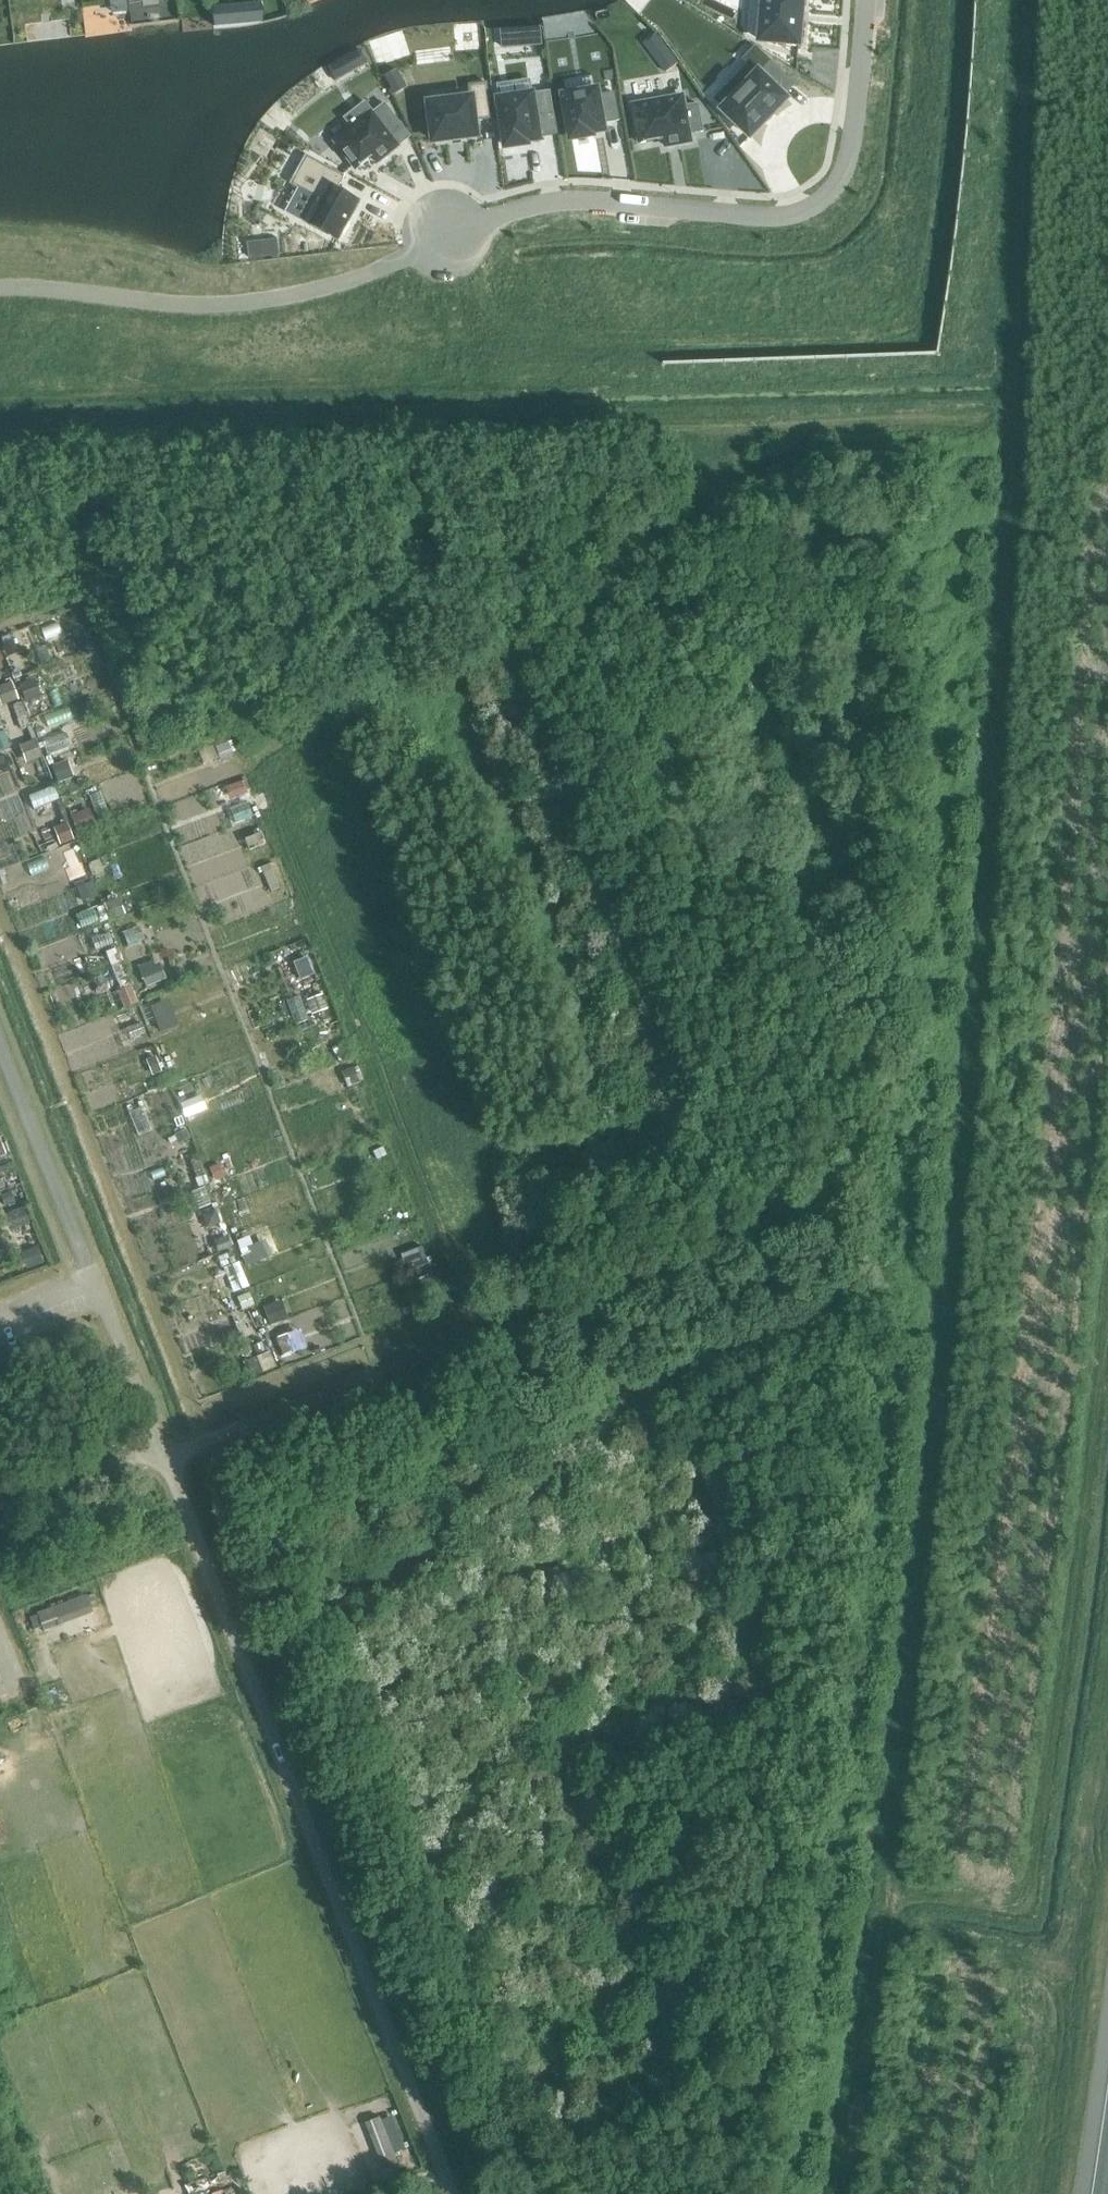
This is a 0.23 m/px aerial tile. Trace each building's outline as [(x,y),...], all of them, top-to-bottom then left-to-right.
[(761,41),(799,44),(803,0),(764,0),(761,41)] [(541,27),(526,28),(527,46),(542,45),(541,27)] [(758,73),(724,110),(751,136),(786,98),(784,95),(795,84),(756,47),(743,59),(758,73)] [(471,98),(429,104),(434,142),(478,137),(476,121),(492,119),(487,83),(469,86),(471,98)] [(598,91),(564,96),(572,139),(593,135),(592,133),(605,131),(603,123),(619,120),(614,93),(599,96),(598,91)] [(550,93),(499,100),(506,147),(528,144),(527,142),(540,140),(540,137),(558,134),(550,93)] [(682,97),(632,106),(640,143),(664,139),(665,147),(690,142),(689,134),(702,131),(697,105),(684,107),(682,97)] [(382,103),(336,145),(359,170),(374,157),(379,162),(398,145),(391,138),(403,127),(382,103)] [(307,157),(292,185),(317,198),(304,221),(339,240),(360,202),(338,190),(345,177),(307,157)] [(277,239),(247,243),(249,258),(279,254),(277,239)] [(22,1207),(2,1215),(9,1232),(29,1224),(22,1207)] [(36,1246),(20,1253),(26,1269),(43,1263),(36,1246)] [(86,1596),(37,1614),(42,1627),(91,1609),(86,1596)] [(377,2108),(360,2116),(380,2158),(398,2149),(377,2108)]
